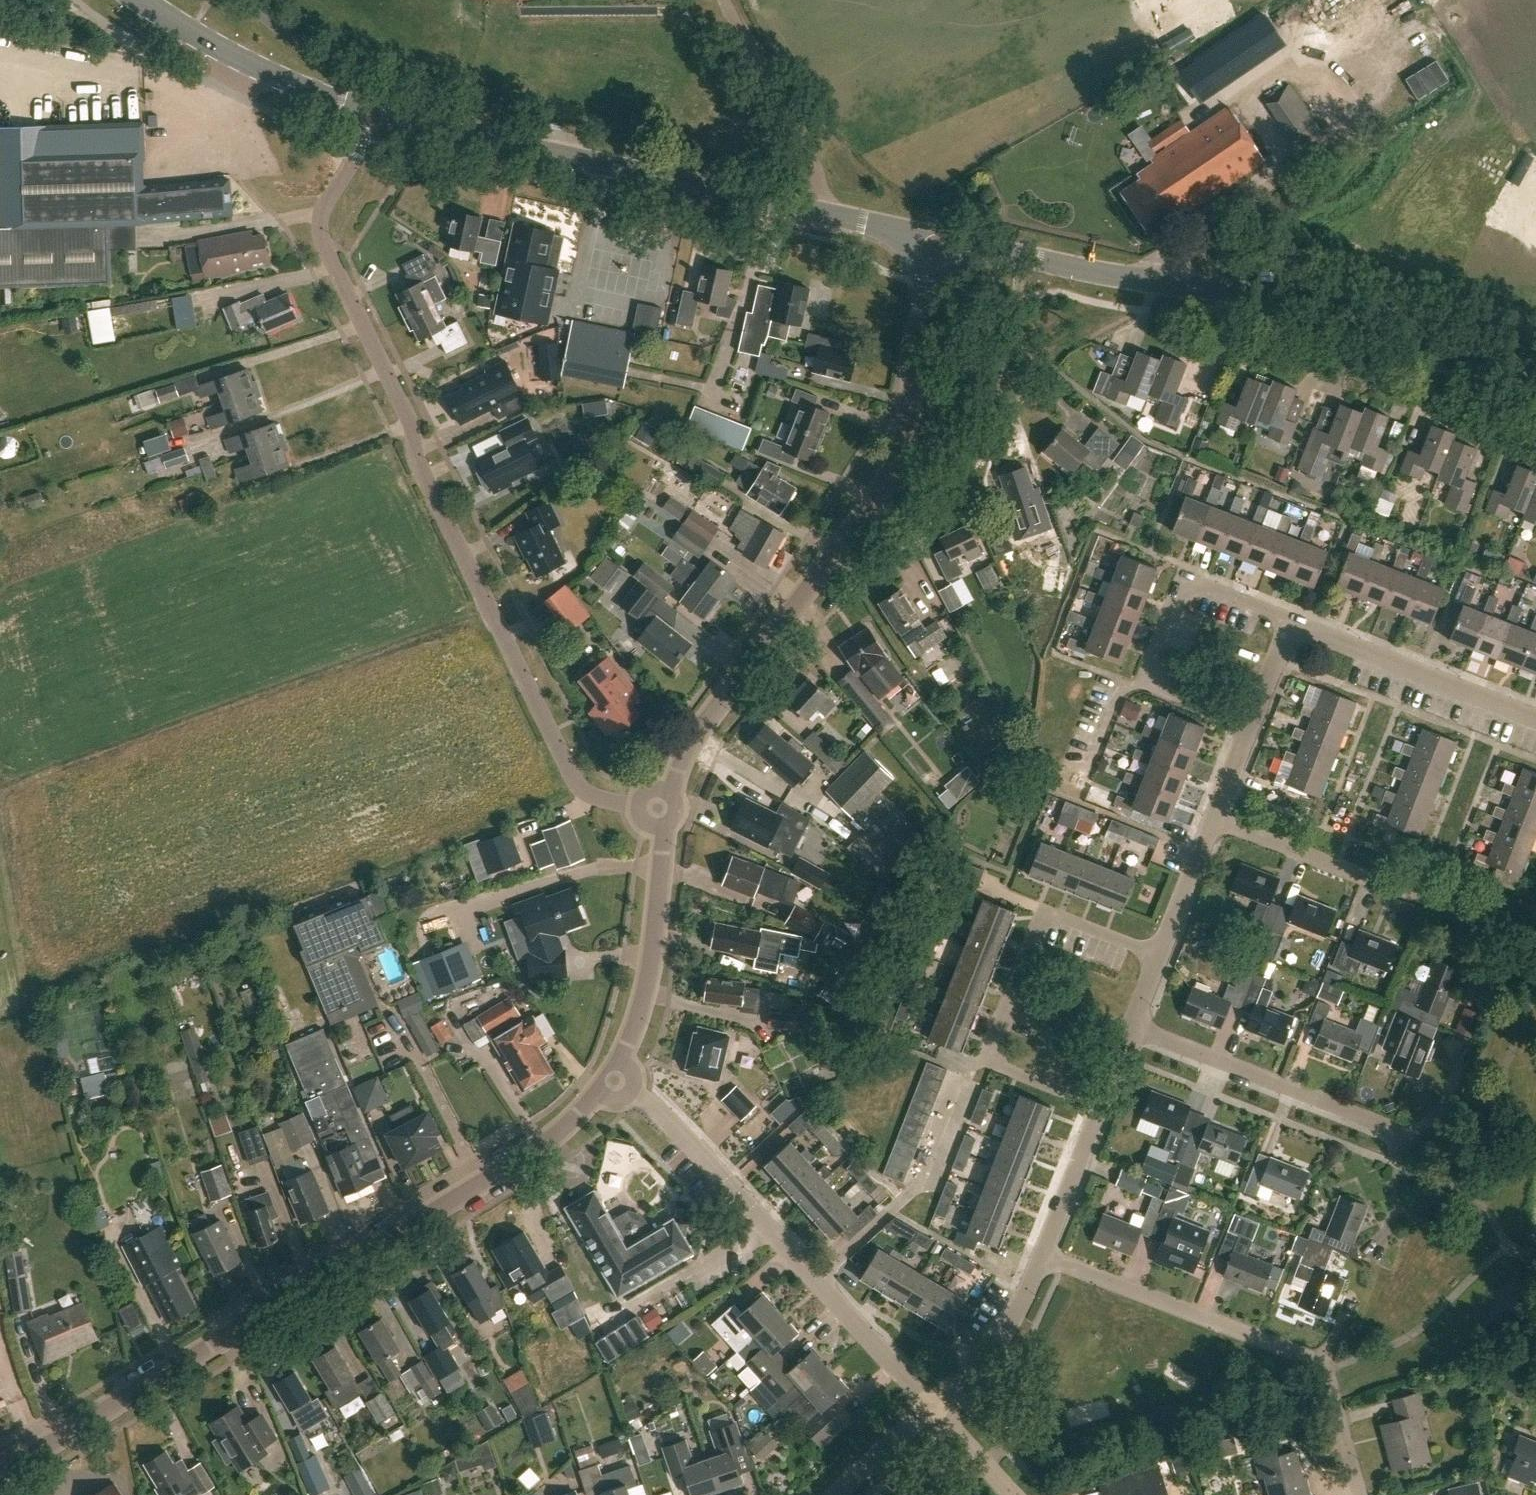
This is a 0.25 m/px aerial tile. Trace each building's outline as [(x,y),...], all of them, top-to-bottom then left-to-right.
[(1265,10),(1177,68),(1198,100),(1286,42),(1265,10)] [(1288,84),(1265,101),(1299,151),(1322,133),(1288,84)] [(1263,162),(1227,108),(1149,162),(1153,168),(1138,178),(1141,183),(1122,197),(1144,230),(1180,206),(1186,215),(1263,162)] [(1148,143),(1157,155),(1190,131),(1182,119),(1148,143)] [(134,222),(146,222),(232,217),(229,179),(144,183),(142,122),(41,125),(46,285),(109,283),(108,249),(107,223),(134,222)] [(41,125),(0,126),(0,286),(46,285),(41,125)] [(490,219),(486,238),(477,236),(481,218),(454,213),(447,246),(482,254),(480,263),(496,266),(505,222),(490,219)] [(134,222),(107,223),(108,249),(135,249),(134,222)] [(553,233),(515,225),(497,313),(547,323),(558,271),(556,271),(564,237),(552,235),(553,233)] [(193,281),(205,278),(267,267),(261,237),(249,239),(248,233),(186,245),(193,281)] [(432,246),(428,252),(441,259),(444,253),(432,246)] [(397,295),(408,318),(435,305),(424,282),(435,276),(425,254),(403,265),(408,275),(405,277),(411,288),(397,295)] [(447,257),(441,259),(445,266),(450,264),(447,257)] [(732,271),(703,265),(697,293),(684,290),(677,323),(693,327),(699,300),(719,304),(717,315),(730,318),(738,300),(726,296),(732,271)] [(779,281),(778,289),(759,284),(752,313),(747,312),(738,352),(759,356),(762,344),(765,344),(766,335),(786,339),(789,324),(800,326),(808,287),(779,281)] [(248,321),(259,316),(265,332),(298,318),(287,293),(267,302),(264,295),(252,301),(253,301),(242,306),(240,301),(223,308),(232,331),(249,324),(248,321)] [(479,294),(477,307),(490,309),(493,297),(479,294)] [(657,332),(662,309),(638,304),(634,327),(657,332)] [(435,305),(408,318),(419,341),(433,334),(439,345),(441,344),(447,354),(468,343),(457,322),(446,327),(435,305)] [(94,345),(116,341),(110,308),(88,312),(94,345)] [(62,320),(65,332),(78,329),(76,317),(62,320)] [(572,320),(562,376),(623,389),(635,334),(572,320)] [(846,342),(809,333),(805,347),(820,351),(814,372),(850,381),(856,355),(843,351),(846,342)] [(538,345),(542,382),(562,380),(558,343),(538,345)] [(785,380),(788,368),(770,363),(772,355),(760,352),(759,356),(756,372),(785,380)] [(1147,400),(1149,394),(1148,394),(1161,361),(1139,352),(1127,381),(1115,377),(1107,398),(1128,406),(1132,394),(1147,400)] [(1148,394),(1149,394),(1163,400),(1155,419),(1175,427),(1186,398),(1175,393),(1186,364),(1163,355),(1161,361),(1148,394)] [(485,369),(487,373),(462,386),(464,389),(447,397),(461,425),(493,409),(499,420),(522,408),(528,406),(505,359),(485,369)] [(219,391),(223,401),(260,388),(257,380),(253,381),(248,369),(196,387),(200,397),(219,391)] [(1255,427),(1258,420),(1272,386),(1271,386),(1249,377),(1237,407),(1225,402),(1217,424),(1237,432),(1241,421),(1255,427)] [(1272,386),(1258,420),(1273,426),(1268,437),(1288,445),(1297,424),(1285,419),(1297,390),(1273,380),(1271,386),(1272,386)] [(175,384),(156,390),(160,402),(179,396),(175,384)] [(770,385),(767,395),(775,398),(778,388),(770,385)] [(260,388),(223,401),(226,411),(208,418),(212,429),(263,411),(258,398),(263,397),(260,388)] [(801,404),(793,426),(820,436),(830,413),(815,407),(819,397),(797,388),(792,400),(801,404)] [(751,428),(695,405),(686,429),(742,450),(751,428)] [(1329,434),(1317,429),(1313,428),(1297,469),(1322,478),(1329,460),(1344,466),(1348,455),(1364,414),(1363,414),(1341,405),(1329,434)] [(1348,455),(1362,461),(1361,464),(1387,475),(1396,453),(1377,446),(1388,416),(1366,407),(1363,414),(1364,414),(1348,455)] [(183,418),(169,423),(174,438),(189,433),(183,418)] [(491,486),(495,494),(514,485),(513,481),(523,476),(539,469),(526,443),(537,438),(528,419),(500,432),(507,445),(478,459),(482,468),(477,471),(486,488),(491,486)] [(247,446),(249,454),(287,441),(284,434),(280,435),(276,422),(226,439),(230,452),(247,446)] [(659,430),(645,422),(635,438),(649,446),(659,430)] [(1409,450),(1401,472),(1421,479),(1425,468),(1440,473),(1441,474),(1454,439),(1456,434),(1433,425),(1421,455),(1409,450)] [(820,436),(793,426),(784,447),(764,439),(759,451),(792,464),(796,454),(811,460),(820,436)] [(1119,444),(1099,428),(1084,447),(1062,429),(1048,446),(1047,445),(1041,452),(1053,462),(1054,459),(1071,473),(1082,459),(1097,472),(1119,444)] [(1132,435),(1123,447),(1136,456),(1144,445),(1132,435)] [(567,436),(555,441),(566,465),(577,460),(567,436)] [(591,451),(602,445),(598,438),(588,444),(591,451)] [(1197,438),(1192,451),(1202,455),(1207,442),(1197,438)] [(1440,473),(1438,479),(1453,485),(1448,496),(1445,505),(1465,513),(1468,504),(1476,483),(1465,478),(1477,448),(1454,439),(1441,474),(1440,473)] [(287,441),(249,454),(253,463),(236,469),(241,481),(290,464),(285,450),(289,449),(287,441)] [(185,448),(162,456),(166,469),(177,465),(190,461),(186,450),(185,448)] [(204,472),(214,468),(209,455),(199,459),(204,472)] [(694,456),(687,469),(699,476),(718,488),(726,474),(707,463),(694,456)] [(781,466),(767,461),(762,469),(749,461),(736,482),(749,490),(747,493),(779,514),(795,489),(776,477),(781,466)] [(1086,463),(1076,474),(1086,483),(1096,472),(1086,463)] [(1486,511),(1506,519),(1510,507),(1525,513),(1526,513),(1535,486),(1535,472),(1518,465),(1507,495),(1494,490),(1486,511)] [(1279,466),(1274,478),(1284,483),(1289,469),(1279,466)] [(1361,466),(1357,476),(1373,482),(1377,472),(1361,466)] [(1037,500),(1026,467),(1001,475),(1006,491),(998,493),(1002,505),(1010,503),(1012,508),(1020,505),(1028,528),(1043,522),(1036,500),(1037,500)] [(218,479),(214,468),(204,472),(207,482),(218,479)] [(1173,532),(1197,541),(1210,506),(1206,505),(1191,499),(1198,482),(1189,479),(1182,498),(1185,500),(1173,532)] [(1294,481),(1290,491),(1301,495),(1303,489),(1301,483),(1294,481)] [(1523,519),(1535,524),(1535,486),(1526,513),(1525,513),(1523,519)] [(1197,541),(1220,550),(1233,516),(1230,514),(1215,508),(1221,491),(1212,488),(1206,505),(1210,506),(1197,541)] [(1375,510),(1388,516),(1397,495),(1384,489),(1375,510)] [(41,493),(26,497),(29,508),(44,503),(41,493)] [(204,504),(200,493),(179,500),(182,510),(204,504)] [(662,508),(679,520),(688,508),(670,496),(662,508)] [(1220,550),(1243,559),(1257,525),(1253,523),(1238,518),(1245,501),(1236,497),(1230,514),(1233,516),(1220,550)] [(629,528),(645,503),(636,498),(620,522),(629,528)] [(550,529),(560,524),(550,503),(528,513),(534,527),(515,537),(522,552),(525,550),(537,576),(566,562),(550,529)] [(1243,559),(1267,569),(1280,534),(1276,532),(1262,526),(1268,510),(1260,506),(1253,523),(1257,525),(1243,559)] [(765,566),(784,533),(740,508),(729,528),(743,536),(737,546),(744,550),(742,553),(765,566)] [(683,523),(710,542),(719,528),(693,509),(683,523)] [(1306,524),(1315,528),(1320,514),(1311,511),(1306,524)] [(1139,528),(1144,517),(1134,513),(1129,524),(1139,528)] [(1292,519),(1284,516),(1283,515),(1276,532),(1280,534),(1267,569),(1290,578),(1304,543),(1300,541),(1285,536),(1292,519)] [(710,542),(683,523),(672,540),(699,558),(710,542)] [(1006,536),(1000,539),(995,524),(985,527),(997,557),(1012,551),(1006,536)] [(1316,528),(1306,524),(1300,541),(1304,543),(1290,578),(1314,587),(1327,552),(1309,545),(1316,528)] [(947,548),(934,554),(947,582),(963,574),(955,557),(964,552),(969,563),(983,556),(978,546),(968,525),(942,537),(947,548)] [(1335,587),(1359,596),(1373,561),(1369,560),(1355,554),(1362,538),(1352,534),(1345,552),(1349,553),(1335,587)] [(1471,563),(1472,562),(1479,544),(1468,540),(1461,558),(1460,560),(1471,563)] [(1110,552),(1117,554),(1120,544),(1113,542),(1110,552)] [(1376,543),(1369,560),(1373,561),(1359,596),(1383,606),(1397,570),(1393,569),(1379,563),(1385,547),(1376,543)] [(1399,552),(1393,569),(1397,570),(1383,606),(1407,615),(1420,580),(1416,578),(1402,573),(1409,556),(1399,552)] [(1113,580),(1148,593),(1157,569),(1122,555),(1114,575),(1098,569),(1095,577),(1111,584),(1113,580)] [(1508,570),(1523,576),(1529,563),(1514,557),(1508,570)] [(678,567),(720,599),(736,578),(712,560),(703,573),(684,558),(678,567)] [(1084,573),(1094,577),(1099,564),(1089,561),(1084,573)] [(1420,580),(1407,615),(1431,624),(1445,589),(1426,582),(1432,565),(1423,561),(1416,578),(1420,580)] [(989,564),(975,572),(986,592),(1000,584),(989,564)] [(606,578),(620,587),(628,574),(614,566),(606,578)] [(1057,593),(1059,567),(1046,566),(1043,591),(1057,593)] [(705,619),(720,599),(678,567),(671,576),(690,590),(681,602),(705,619)] [(644,585),(663,600),(674,585),(655,570),(644,585)] [(1139,617),(1148,593),(1113,580),(1111,584),(1105,599),(1089,592),(1085,601),(1102,608),(1104,603),(1139,617)] [(640,582),(623,604),(650,625),(638,640),(673,668),(692,644),(667,625),(677,612),(655,594),(640,582)] [(963,604),(952,583),(938,590),(949,611),(963,604)] [(566,586),(546,602),(568,628),(588,612),(566,586)] [(1449,640),(1474,650),(1487,615),(1483,614),(1469,608),(1476,591),(1466,587),(1459,606),(1462,607),(1449,640)] [(1075,597),(1084,600),(1088,592),(1079,588),(1075,597)] [(915,657),(925,650),(947,636),(937,621),(927,628),(902,589),(880,603),(915,657)] [(1490,596),(1483,614),(1487,615),(1474,650),(1497,659),(1511,624),(1508,622),(1493,617),(1499,600),(1490,596)] [(1077,625),(1093,631),(1094,627),(1129,640),(1139,617),(1104,603),(1102,608),(1096,622),(1080,616),(1077,625)] [(1514,605),(1508,622),(1511,624),(1497,659),(1521,668),(1534,633),(1531,632),(1517,626),(1523,609),(1514,605)] [(1066,620),(1076,624),(1080,615),(1070,611),(1066,620)] [(1535,674),(1535,618),(1531,632),(1534,633),(1521,668),(1535,674)] [(840,646),(856,670),(857,669),(878,698),(903,679),(886,655),(887,655),(869,627),(840,646)] [(1094,627),(1093,631),(1087,646),(1071,639),(1067,649),(1086,656),(1087,652),(1120,664),(1129,640),(1094,627)] [(638,695),(609,658),(581,680),(594,697),(595,696),(600,702),(599,703),(591,713),(607,733),(630,723),(638,713),(631,705),(638,695)] [(836,703),(810,678),(788,701),(807,719),(817,708),(825,716),(836,703)] [(864,689),(856,696),(853,698),(852,700),(853,702),(871,724),(884,714),(879,707),(864,689)] [(1314,714),(1347,727),(1356,703),(1323,690),(1316,709),(1304,705),(1301,714),(1312,718),(1314,714)] [(1120,715),(1136,720),(1141,706),(1126,700),(1120,715)] [(1161,738),(1195,752),(1205,728),(1170,714),(1162,733),(1145,726),(1142,735),(1159,742),(1161,738)] [(1292,737),(1303,742),(1305,738),(1338,751),(1347,727),(1314,714),(1312,718),(1307,732),(1295,728),(1292,737)] [(789,744),(767,724),(749,744),(780,771),(778,773),(794,786),(814,763),(790,743),(789,744)] [(1414,753),(1447,766),(1457,742),(1423,729),(1416,748),(1405,744),(1401,753),(1413,757),(1414,753)] [(803,742),(825,763),(835,753),(813,732),(803,742)] [(1186,775),(1195,752),(1161,738),(1159,742),(1153,757),(1136,750),(1133,759),(1150,766),(1151,761),(1186,775)] [(1283,761),(1294,765),(1296,762),(1329,775),(1338,751),(1305,738),(1303,742),(1298,756),(1286,751),(1283,761)] [(1391,749),(1400,753),(1404,743),(1395,740),(1391,749)] [(986,755),(994,765),(1010,753),(1002,743),(986,755)] [(894,778),(866,751),(827,792),(866,830),(865,831),(881,850),(911,824),(895,805),(881,791),(894,778)] [(825,763),(824,764),(834,774),(845,763),(835,753),(825,763)] [(1392,776),(1404,781),(1405,777),(1438,790),(1447,766),(1414,753),(1413,757),(1407,771),(1396,767),(1392,776)] [(1100,763),(1097,770),(1104,773),(1109,761),(1102,758),(1100,763)] [(1123,782),(1140,789),(1142,785),(1177,799),(1186,775),(1151,761),(1150,766),(1144,780),(1127,773),(1123,782)] [(1296,762),(1294,765),(1289,779),(1277,775),(1273,784),(1287,789),(1288,786),(1319,798),(1329,775),(1296,762)] [(967,767),(957,776),(969,791),(980,782),(967,767)] [(1535,800),(1535,773),(1525,769),(1517,788),(1506,783),(1502,792),(1514,797),(1515,792),(1535,800)] [(1079,793),(1089,795),(1093,777),(1083,775),(1079,793)] [(1383,800),(1394,804),(1396,801),(1429,814),(1438,790),(1405,777),(1404,781),(1398,795),(1386,791),(1383,800)] [(1142,785),(1140,789),(1135,804),(1117,797),(1114,805),(1133,813),(1134,810),(1168,822),(1177,799),(1142,785)] [(1375,786),(1371,796),(1383,800),(1386,791),(1375,786)] [(1515,792),(1514,797),(1508,811),(1496,807),(1493,816),(1504,820),(1506,816),(1535,828),(1535,800),(1515,792)] [(747,799),(733,829),(792,858),(806,828),(784,817),(747,799)] [(1078,818),(1083,807),(1065,801),(1062,811),(1078,818)] [(1396,801),(1394,804),(1389,819),(1377,814),(1374,823),(1387,829),(1389,826),(1420,838),(1429,814),(1396,801)] [(1098,813),(1083,807),(1078,818),(1093,824),(1098,813)] [(1535,837),(1535,828),(1506,816),(1504,820),(1499,835),(1488,830),(1484,840),(1495,844),(1497,840),(1530,853),(1535,837)] [(1125,836),(1129,826),(1112,819),(1108,829),(1125,836)] [(557,865),(581,856),(569,822),(545,831),(547,838),(531,843),(539,866),(555,861),(557,865)] [(1129,826),(1125,836),(1155,848),(1159,840),(1159,838),(1129,826)] [(477,844),(486,870),(487,872),(521,859),(511,831),(477,844)] [(1497,840),(1495,844),(1490,858),(1478,854),(1475,863),(1489,868),(1490,865),(1521,877),(1530,853),(1497,840)] [(1043,882),(1045,879),(1053,882),(1065,852),(1042,843),(1028,876),(1043,882)] [(1067,891),(1068,888),(1076,892),(1088,861),(1065,852),(1053,882),(1052,885),(1067,891)] [(801,856),(792,872),(819,887),(829,872),(801,856)] [(759,892),(769,896),(780,900),(789,879),(765,870),(766,869),(748,862),(747,865),(733,860),(724,885),(757,897),(759,892)] [(947,893),(954,896),(957,897),(963,881),(978,887),(984,870),(959,860),(947,893)] [(1091,897),(1099,901),(1111,871),(1088,861),(1076,892),(1075,894),(1090,900),(1091,897)] [(1242,865),(1231,892),(1255,901),(1268,906),(1265,913),(1260,928),(1271,932),(1281,907),(1271,903),(1271,901),(1280,880),(1242,865)] [(1099,901),(1098,903),(1113,909),(1114,907),(1123,910),(1135,880),(1111,871),(1099,901)] [(541,894),(521,901),(512,904),(516,917),(521,915),(529,938),(524,940),(529,952),(525,952),(527,977),(563,974),(561,950),(557,950),(550,930),(560,927),(560,928),(581,921),(569,888),(543,897),(541,894)] [(300,950),(308,969),(333,1026),(380,1005),(359,957),(374,950),(376,952),(390,946),(379,919),(389,915),(378,890),(369,894),(351,902),(351,900),(294,924),(304,948),(300,950)] [(937,908),(948,913),(954,896),(947,893),(944,892),(937,908)] [(1281,907),(1271,932),(1282,936),(1287,923),(1326,938),(1336,911),(1312,901),(1299,896),(1297,901),(1293,912),(1281,907)] [(984,900),(975,923),(1005,935),(1005,936),(1008,937),(1013,922),(1011,921),(1015,912),(984,900)] [(784,924),(822,945),(828,933),(820,928),(824,922),(795,906),(784,924)] [(942,928),(948,913),(937,908),(931,924),(942,928)] [(862,966),(863,966),(874,942),(880,927),(863,920),(847,959),(862,966)] [(975,923),(966,946),(996,958),(996,959),(998,960),(1004,945),(1002,944),(1005,936),(1005,935),(975,923)] [(716,926),(712,947),(727,950),(727,952),(756,957),(754,968),(778,973),(781,954),(799,957),(801,949),(816,952),(818,944),(803,936),(762,928),(761,933),(728,926),(728,928),(716,926)] [(1355,975),(1360,961),(1387,972),(1397,946),(1360,931),(1354,946),(1342,942),(1333,966),(1355,975)] [(464,941),(422,958),(436,994),(479,978),(464,941)] [(966,946),(957,970),(987,982),(989,983),(995,968),(993,967),(996,959),(996,958),(966,946)] [(1240,1010),(1253,978),(1260,959),(1248,954),(1235,987),(1229,984),(1225,993),(1196,981),(1183,1014),(1220,1029),(1229,1006),(1240,1010)] [(929,962),(918,958),(913,970),(924,974),(929,962)] [(1257,974),(1271,979),(1276,965),(1262,960),(1257,974)] [(844,962),(832,978),(846,989),(858,973),(844,962)] [(1398,1013),(1422,1023),(1423,1021),(1438,1027),(1457,980),(1424,966),(1419,969),(1416,974),(1419,980),(1426,983),(1421,994),(1407,989),(1398,1013)] [(957,970),(948,992),(978,1004),(978,1005),(980,1006),(986,991),(983,990),(987,982),(957,970)] [(1253,978),(1240,1010),(1252,1015),(1246,1030),(1283,1045),(1296,1011),(1260,997),(1265,983),(1253,978)] [(1306,978),(1302,991),(1315,995),(1319,984),(1306,978)] [(746,984),(709,979),(706,999),(726,1002),(725,1005),(743,1007),(742,1012),(759,1014),(762,991),(745,989),(746,984)] [(901,1002),(912,1006),(918,988),(908,984),(901,1002)] [(1318,995),(1338,1003),(1342,993),(1322,985),(1318,995)] [(974,1013),(978,1005),(978,1004),(948,992),(934,987),(929,998),(944,1003),(938,1016),(969,1028),(971,1029),(977,1014),(974,1013)] [(255,990),(243,993),(249,1015),(260,1012),(255,990)] [(420,992),(398,1001),(404,1017),(408,1025),(409,1024),(412,1029),(411,1029),(423,1052),(436,1045),(430,1035),(432,1035),(419,1011),(426,1009),(420,992)] [(475,1044),(487,1036),(521,1017),(510,998),(464,1025),(475,1044)] [(271,1003),(276,1016),(286,1013),(281,999),(271,1003)] [(906,1020),(912,1006),(901,1002),(896,1016),(906,1020)] [(1351,1062),(1357,1048),(1368,1052),(1379,1025),(1361,1018),(1355,1033),(1325,1021),(1331,1007),(1319,1002),(1309,1027),(1320,1031),(1314,1047),(1351,1062)] [(1464,1008),(1455,1032),(1473,1038),(1482,1014),(1464,1008)] [(816,1009),(804,1015),(809,1026),(821,1020),(816,1009)] [(1422,1023),(1398,1013),(1389,1010),(1386,1019),(1383,1018),(1380,1027),(1390,1030),(1387,1038),(1402,1043),(1392,1068),(1418,1078),(1433,1041),(1418,1035),(1422,1023)] [(768,1026),(795,1029),(796,1014),(770,1011),(768,1026)] [(969,1028),(938,1016),(930,1013),(927,1021),(935,1025),(929,1040),(962,1053),(968,1038),(965,1037),(969,1028)] [(430,1025),(440,1043),(451,1038),(441,1020),(430,1025)] [(544,1043),(531,1020),(491,1043),(519,1092),(550,1073),(536,1048),(544,1043)] [(154,1110),(179,1104),(183,1124),(208,1118),(198,1069),(207,1067),(199,1029),(180,1033),(182,1043),(163,1047),(169,1077),(148,1081),(154,1110)] [(323,1029),(286,1044),(305,1090),(301,1092),(327,1155),(325,1156),(342,1196),(386,1177),(323,1029)] [(728,1037),(699,1030),(688,1072),(718,1079),(728,1037)] [(66,1038),(55,1041),(59,1059),(71,1056),(66,1038)] [(276,1042),(268,1044),(273,1059),(283,1055),(280,1048),(278,1048),(276,1042)] [(947,1070),(927,1062),(923,1073),(943,1081),(947,1070)] [(126,1070),(107,1074),(110,1089),(130,1085),(126,1070)] [(105,1072),(81,1078),(85,1097),(109,1091),(105,1072)] [(938,1092),(943,1081),(923,1073),(918,1084),(938,1092)] [(77,1093),(74,1079),(61,1082),(65,1096),(77,1093)] [(377,1080),(356,1089),(366,1110),(387,1101),(377,1080)] [(934,1103),(938,1092),(918,1084),(914,1096),(934,1103)] [(756,1105),(736,1085),(721,1100),(741,1120),(756,1105)] [(976,1105),(986,1110),(993,1092),(983,1088),(976,1105)] [(1168,1158),(1181,1163),(1192,1134),(1181,1130),(1190,1107),(1152,1092),(1142,1118),(1179,1132),(1168,1158)] [(800,1096),(789,1100),(797,1109),(803,1103),(800,1096)] [(930,1115),(934,1103),(914,1096),(910,1107),(930,1115)] [(1020,1096),(1011,1119),(1042,1131),(1044,1132),(1050,1118),(1047,1117),(1051,1108),(1020,1096)] [(389,1116),(397,1130),(388,1135),(405,1167),(441,1148),(434,1134),(439,1132),(437,1128),(438,1125),(434,1119),(432,1118),(429,1113),(420,1118),(412,1104),(389,1116)] [(981,1125),(986,1110),(976,1105),(970,1121),(981,1125)] [(925,1126),(930,1115),(910,1107),(905,1118),(925,1126)] [(825,1144),(833,1137),(807,1108),(789,1125),(798,1135),(809,1126),(825,1144)] [(278,1123),(280,1127),(263,1134),(276,1169),(285,1166),(290,1181),(287,1182),(302,1222),(329,1211),(314,1171),(309,1173),(304,1158),(296,1161),(292,1150),(315,1140),(303,1113),(278,1123)] [(921,1137),(925,1126),(905,1118),(901,1129),(921,1137)] [(1011,1119),(1002,1142),(1033,1154),(1033,1155),(1035,1155),(1041,1141),(1039,1140),(1042,1131),(1011,1119)] [(1192,1134),(1181,1163),(1173,1181),(1185,1186),(1199,1151),(1236,1165),(1247,1139),(1209,1124),(1203,1139),(1192,1134)] [(258,1126),(239,1133),(250,1165),(255,1164),(270,1159),(265,1146),(259,1128),(258,1126)] [(916,1149),(921,1137),(901,1129),(896,1141),(916,1149)] [(958,1151),(969,1155),(975,1138),(965,1134),(958,1151)] [(844,1149),(833,1137),(825,1144),(836,1156),(844,1149)] [(912,1160),(916,1149),(896,1141),(892,1152),(912,1160)] [(774,1178),(776,1176),(782,1183),(807,1160),(790,1142),(763,1166),(774,1178)] [(1002,1142),(994,1165),(1024,1177),(1024,1178),(1026,1179),(1032,1164),(1030,1163),(1033,1155),(1033,1154),(1002,1142)] [(963,1171),(969,1155),(958,1151),(952,1167),(963,1171)] [(908,1171),(912,1160),(892,1152),(888,1163),(908,1171)] [(1167,1162),(1147,1155),(1141,1171),(1160,1179),(1167,1162)] [(1309,1173),(1271,1159),(1265,1174),(1254,1169),(1244,1194),(1256,1199),(1261,1185),(1299,1199),(1309,1173)] [(791,1197),(793,1195),(799,1201),(799,1202),(824,1179),(831,1173),(824,1165),(817,1171),(807,1160),(782,1183),(780,1185),(791,1197)] [(859,1181),(868,1173),(855,1160),(846,1168),(859,1181)] [(161,1161),(152,1164),(157,1179),(166,1176),(161,1161)] [(883,1174),(903,1182),(908,1171),(888,1163),(883,1174)] [(232,1194),(222,1164),(201,1171),(211,1201),(232,1194)] [(994,1165),(985,1189),(1015,1201),(1017,1202),(1023,1187),(1021,1186),(1024,1178),(1024,1177),(994,1165)] [(1121,1170),(1115,1185),(1140,1195),(1142,1192),(1159,1198),(1164,1186),(1121,1170)] [(879,1186),(868,1173),(859,1181),(870,1194),(879,1186)] [(810,1213),(816,1220),(841,1198),(824,1179),(799,1202),(799,1201),(797,1203),(808,1215),(810,1213)] [(947,1180),(940,1198),(951,1202),(958,1185),(947,1180)] [(376,1184),(346,1194),(350,1205),(379,1195),(376,1184)] [(886,1194),(879,1186),(870,1194),(878,1202),(886,1194)] [(976,1212),(1006,1224),(1009,1225),(1014,1210),(1012,1209),(1015,1201),(985,1189),(976,1212)] [(613,1221),(595,1190),(564,1208),(617,1299),(694,1253),(674,1218),(652,1231),(647,1223),(642,1226),(639,1222),(629,1219),(624,1222),(621,1216),(613,1221)] [(275,1207),(270,1193),(249,1200),(265,1249),(276,1246),(274,1242),(279,1240),(272,1220),(280,1218),(275,1207)] [(1314,1228),(1309,1240),(1334,1250),(1358,1260),(1358,1258),(1357,1244),(1354,1243),(1368,1206),(1342,1196),(1328,1233),(1314,1228)] [(1154,1197),(1149,1208),(1160,1212),(1164,1201),(1154,1197)] [(816,1220),(814,1222),(824,1233),(826,1231),(833,1239),(840,1233),(848,1242),(877,1215),(869,1206),(858,1216),(841,1198),(816,1220)] [(951,1202),(940,1198),(934,1213),(945,1218),(951,1202)] [(159,1219),(160,1200),(140,1199),(139,1218),(159,1219)] [(101,1204),(89,1210),(95,1221),(100,1230),(111,1224),(107,1215),(101,1204)] [(1151,1239),(1161,1213),(1149,1209),(1141,1230),(1104,1216),(1094,1241),(1132,1256),(1140,1234),(1151,1239)] [(976,1212),(967,1235),(1000,1248),(1005,1233),(1003,1232),(1006,1224),(976,1212)] [(1233,1212),(1227,1228),(1241,1233),(1247,1217),(1233,1212)] [(192,1220),(199,1234),(198,1235),(218,1273),(241,1262),(232,1244),(235,1243),(228,1230),(222,1233),(217,1224),(213,1227),(205,1213),(192,1220)] [(1161,1213),(1151,1239),(1162,1243),(1156,1258),(1194,1273),(1204,1247),(1167,1232),(1173,1218),(1161,1213)] [(1212,1235),(1224,1235),(1224,1215),(1212,1215),(1212,1235)] [(897,1231),(913,1240),(919,1231),(903,1222),(897,1231)] [(181,1265),(160,1226),(122,1247),(140,1280),(149,1283),(160,1305),(163,1303),(172,1320),(192,1309),(183,1293),(186,1291),(174,1268),(181,1265)] [(913,1240),(908,1247),(916,1252),(920,1245),(927,1249),(932,1239),(919,1231),(913,1240)] [(503,1245),(493,1251),(504,1269),(497,1272),(507,1289),(518,1282),(520,1281),(534,1304),(548,1296),(556,1310),(578,1298),(569,1283),(571,1282),(561,1265),(549,1273),(524,1232),(503,1245)] [(1241,1239),(1229,1234),(1220,1258),(1231,1263),(1225,1277),(1263,1292),(1273,1266),(1236,1251),(1241,1239)] [(1297,1236),(1294,1245),(1305,1250),(1300,1264),(1295,1276),(1309,1282),(1299,1306),(1325,1316),(1340,1279),(1325,1273),(1334,1250),(1309,1240),(1297,1236)] [(955,1266),(961,1256),(946,1247),(940,1257),(955,1266)] [(875,1289),(877,1286),(883,1290),(900,1262),(878,1249),(861,1277),(863,1278),(862,1281),(875,1289)] [(22,1250),(5,1253),(15,1312),(32,1310),(26,1273),(22,1250)] [(975,1265),(961,1256),(955,1266),(969,1274),(975,1265)] [(896,1302),(898,1299),(905,1303),(922,1274),(900,1262),(883,1290),(885,1291),(883,1294),(896,1302)] [(492,1292),(474,1263),(453,1275),(480,1322),(504,1308),(498,1289),(492,1292)] [(919,1312),(926,1316),(943,1287),(922,1274),(905,1303),(906,1304),(904,1307),(918,1315),(919,1312)] [(417,1291),(420,1296),(410,1302),(429,1335),(431,1334),(439,1347),(423,1356),(437,1381),(460,1368),(448,1347),(454,1343),(444,1326),(449,1323),(438,1304),(444,1300),(433,1281),(417,1291)] [(943,1287),(926,1316),(927,1317),(925,1319),(939,1327),(941,1324),(948,1329),(965,1300),(943,1287)] [(737,1352),(781,1312),(762,1292),(755,1298),(758,1301),(743,1314),(735,1305),(712,1324),(737,1352)] [(586,1315),(578,1297),(578,1298),(556,1310),(552,1313),(562,1329),(586,1315)] [(590,1325),(606,1318),(600,1303),(584,1310),(590,1325)] [(132,1329),(141,1324),(131,1305),(122,1309),(132,1329)] [(95,1335),(83,1306),(51,1319),(50,1316),(30,1324),(45,1360),(66,1352),(65,1347),(95,1335)] [(762,1380),(784,1360),(776,1351),(791,1338),(793,1340),(799,1333),(781,1312),(737,1352),(749,1365),(738,1375),(751,1390),(755,1387),(762,1380)] [(608,1363),(650,1336),(636,1315),(595,1342),(608,1363)] [(401,1350),(382,1320),(362,1332),(393,1382),(402,1376),(404,1375),(402,1373),(392,1356),(401,1350)] [(336,1348),(316,1360),(333,1388),(326,1392),(338,1410),(365,1393),(336,1348)] [(778,1398),(787,1408),(831,1369),(813,1348),(806,1355),(807,1357),(793,1370),(784,1360),(762,1380),(755,1387),(771,1404),(778,1398)] [(693,1360),(707,1376),(717,1367),(703,1351),(693,1360)] [(404,1375),(402,1376),(411,1392),(416,1390),(424,1403),(442,1391),(423,1361),(402,1373),(404,1375)] [(523,1368),(502,1380),(523,1416),(543,1405),(523,1368)] [(831,1369),(787,1408),(821,1446),(843,1426),(826,1407),(840,1394),(842,1396),(849,1389),(831,1369)] [(275,1384),(291,1410),(302,1432),(327,1416),(317,1400),(313,1403),(295,1373),(275,1384)] [(385,1391),(367,1402),(380,1423),(398,1413),(385,1391)] [(1397,1423),(1391,1424),(1382,1427),(1393,1470),(1429,1461),(1418,1418),(1424,1416),(1419,1395),(1392,1402),(1397,1423)] [(621,1407),(629,1422),(643,1415),(635,1400),(621,1407)] [(477,1412),(487,1430),(502,1422),(492,1404),(477,1412)] [(511,1405),(502,1410),(509,1422),(518,1417),(511,1405)] [(263,1447),(276,1439),(261,1415),(248,1424),(238,1408),(212,1424),(221,1438),(214,1442),(227,1463),(234,1459),(240,1470),(266,1454),(263,1447)] [(548,1412),(533,1417),(541,1443),(556,1438),(548,1412)] [(718,1494),(724,1494),(745,1488),(742,1480),(740,1480),(732,1456),(744,1452),(734,1424),(731,1425),(727,1413),(708,1419),(712,1431),(712,1432),(719,1455),(707,1460),(718,1494)] [(389,1434),(393,1441),(404,1435),(401,1428),(389,1434)] [(313,1436),(316,1452),(333,1448),(329,1432),(313,1436)] [(763,1432),(748,1446),(762,1461),(780,1445),(769,1433),(766,1435),(763,1432)] [(298,1462),(300,1461),(309,1458),(310,1457),(300,1433),(288,1439),(298,1462)] [(1519,1436),(1513,1451),(1517,1453),(1508,1477),(1529,1485),(1530,1481),(1535,1483),(1535,1442),(1519,1436)] [(1196,1449),(1200,1463),(1238,1452),(1234,1437),(1231,1438),(1195,1447),(1196,1449)] [(707,1460),(694,1464),(686,1441),(663,1449),(672,1477),(685,1473),(692,1494),(718,1494),(707,1460)] [(575,1450),(579,1462),(596,1456),(593,1445),(575,1450)] [(456,1459),(460,1472),(482,1464),(484,1469),(497,1464),(490,1446),(456,1459)] [(647,1448),(635,1452),(640,1466),(652,1461),(647,1448)] [(1304,1475),(1301,1476),(1294,1449),(1277,1454),(1276,1449),(1254,1455),(1260,1477),(1265,1476),(1270,1494),(1310,1494),(1304,1475)] [(145,1465),(159,1488),(157,1489),(161,1494),(197,1494),(201,1493),(202,1494),(214,1487),(200,1464),(189,1471),(182,1459),(174,1464),(166,1452),(145,1465)] [(1174,1462),(1178,1474),(1190,1470),(1186,1458),(1174,1462)] [(570,1462),(564,1468),(565,1472),(567,1478),(575,1476),(574,1472),(570,1462)] [(598,1465),(579,1471),(587,1494),(596,1494),(601,1493),(602,1494),(629,1494),(627,1488),(636,1485),(630,1466),(601,1476),(598,1465)] [(1103,1494),(1167,1494),(1157,1466),(1100,1485),(1103,1494)] [(362,1468),(345,1476),(355,1494),(375,1494),(362,1468)] [(421,1484),(424,1494),(428,1494),(430,1494),(441,1494),(443,1494),(438,1478),(421,1484)] [(115,1483),(95,1494),(96,1494),(122,1494),(115,1483)] [(1477,1485),(1450,1492),(1450,1494),(1480,1494),(1477,1485)]
